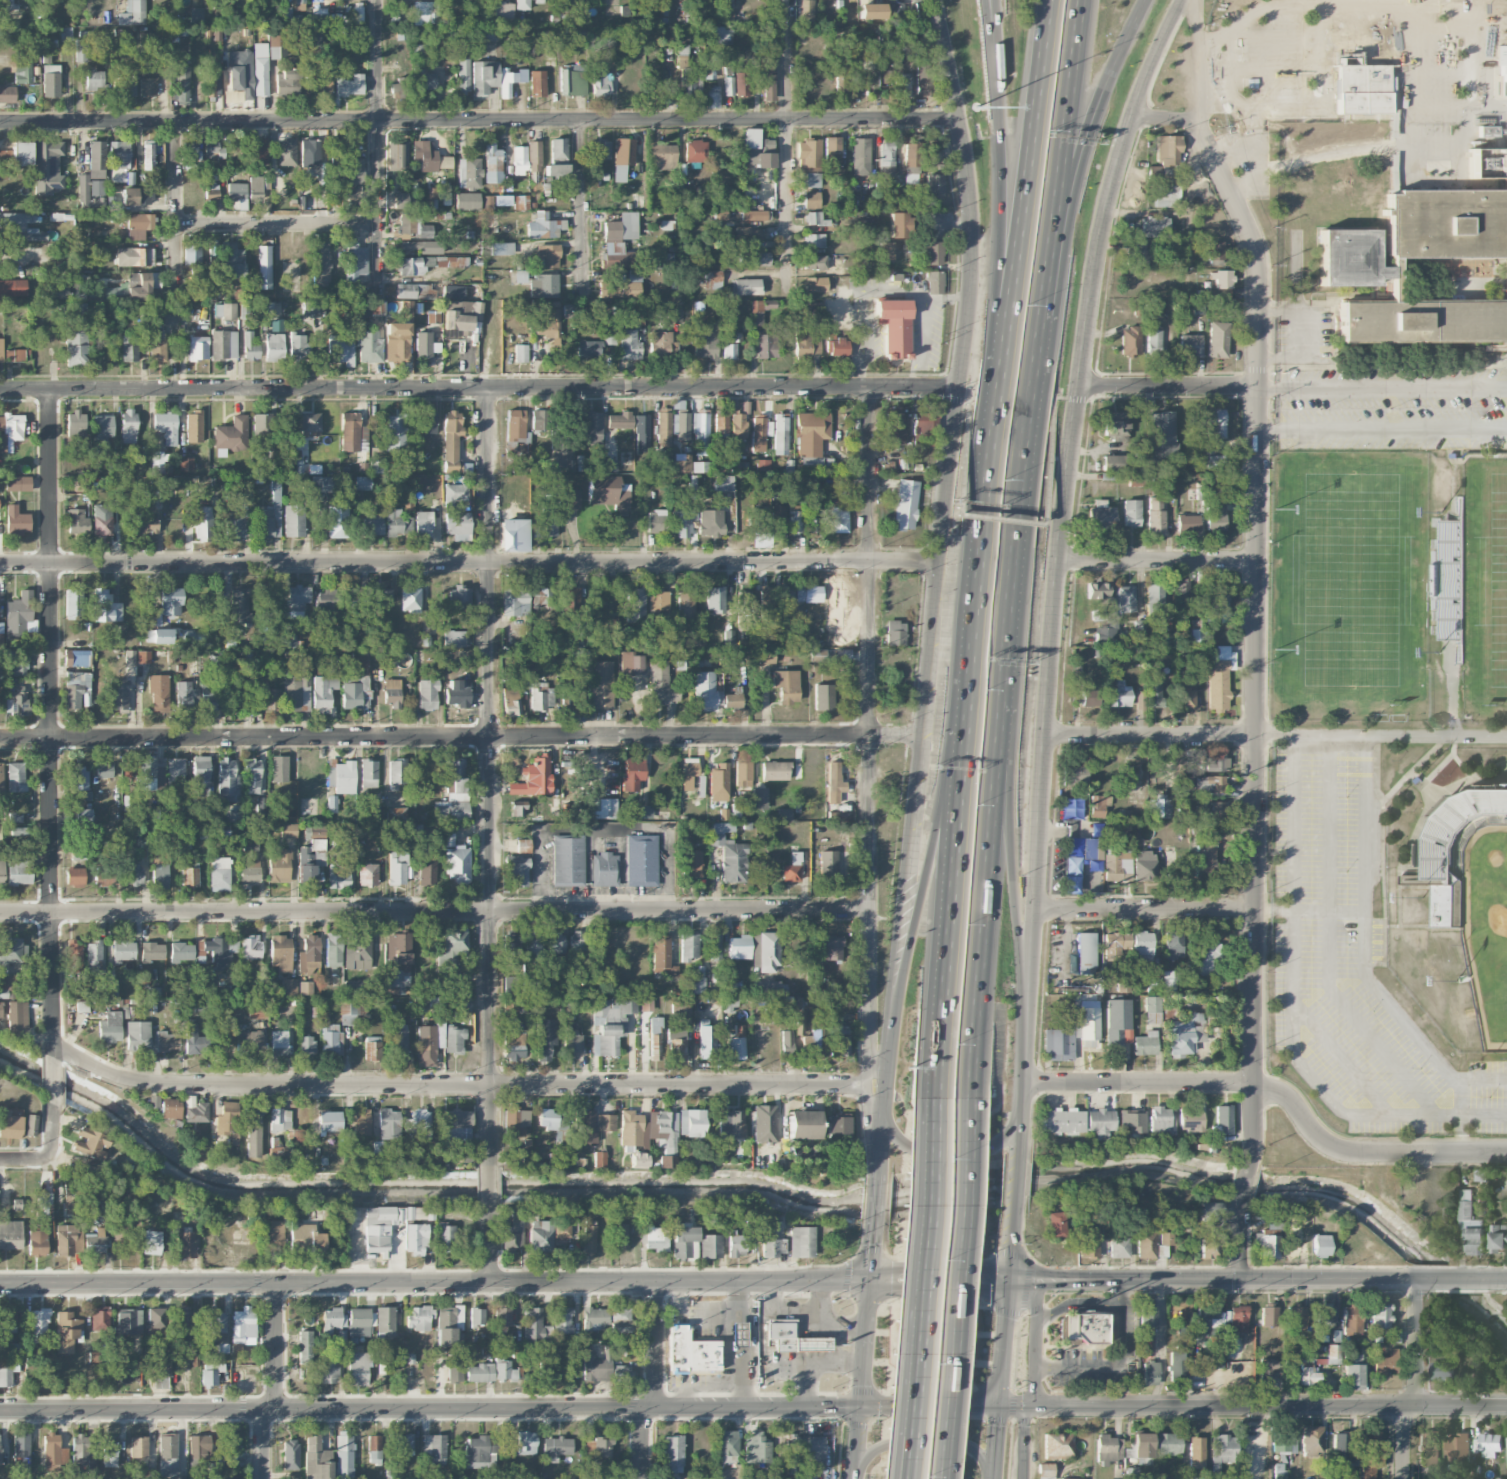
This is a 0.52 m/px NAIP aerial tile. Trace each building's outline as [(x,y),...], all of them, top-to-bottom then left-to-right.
[(14,11),(15,0),(0,0),(0,10),(14,11)] [(145,25),(145,0),(127,0),(126,13),(119,12),(118,24),(145,25)] [(529,10),(529,0),(515,0),(515,9),(529,10)] [(557,18),(572,19),(572,0),(557,0),(557,18)] [(813,22),(813,0),(797,0),(797,22),(813,22)] [(413,25),(436,25),(437,2),(414,1),(413,25)] [(363,25),(363,2),(354,3),(354,16),(337,16),(337,26),(363,25)] [(908,3),(890,3),(890,15),(908,15),(908,3)] [(860,4),(860,19),(884,18),(884,4),(860,4)] [(190,22),(203,23),(203,8),(191,7),(190,22)] [(1393,11),(1332,11),(1332,100),(1337,100),(1337,113),(1393,113),(1393,11)] [(732,27),(709,26),(708,44),(731,45),(732,27)] [(286,59),(287,27),(270,27),(269,59),(286,59)] [(75,39),(75,62),(89,62),(89,39),(75,39)] [(269,95),(267,43),(253,43),(255,96),(269,95)] [(425,58),(425,44),(414,44),(414,58),(425,58)] [(1497,48),(1497,96),(1506,96),(1506,48),(1497,48)] [(227,51),(228,89),(242,89),(242,100),(253,100),(252,51),(227,51)] [(714,57),(705,57),(705,76),(715,76),(714,57)] [(931,57),(916,57),(917,96),(932,95),(931,57)] [(459,93),(470,93),(468,59),(457,59),(459,93)] [(845,95),(846,59),(837,59),(836,95),(845,95)] [(775,60),(764,60),(764,73),(775,73),(775,60)] [(12,84),(33,83),(33,68),(31,68),(31,61),(12,61),(12,84)] [(472,61),(472,95),(488,94),(488,86),(498,86),(498,61),(472,61)] [(59,97),(60,65),(43,64),(42,96),(59,97)] [(309,96),(331,97),(332,67),(323,67),(323,77),(309,77),(309,96)] [(559,69),(560,95),(586,95),(585,67),(570,67),(570,69),(559,69)] [(682,67),(681,97),(695,97),(695,68),(682,67)] [(188,105),(189,69),(177,68),(177,105),(188,105)] [(435,73),(426,73),(425,68),(412,69),(413,97),(423,97),(423,89),(436,89),(435,73)] [(103,69),(86,69),(86,89),(103,89),(103,69)] [(300,94),(299,69),(276,70),(276,94),(300,94)] [(527,70),(500,70),(501,99),(510,98),(510,82),(527,82),(527,70)] [(545,97),(544,70),(530,71),(530,97),(545,97)] [(592,95),(608,95),(609,71),(593,70),(592,95)] [(749,72),(735,72),(735,97),(749,96),(749,72)] [(363,73),(352,73),(352,78),(336,78),(336,95),(363,95),(363,73)] [(910,73),(894,73),(894,97),(911,96),(910,73)] [(775,74),(764,74),(763,101),(774,102),(775,74)] [(207,77),(207,97),(215,97),(216,77),(207,77)] [(733,77),(724,77),(724,96),(733,95),(733,77)] [(157,78),(140,78),(140,96),(157,96),(157,78)] [(392,79),(392,98),(407,98),(407,79),(392,79)] [(136,96),(135,80),(113,80),(113,97),(136,96)] [(0,86),(0,102),(15,102),(15,86),(0,86)] [(705,87),(706,108),(719,107),(718,86),(705,87)] [(224,91),(223,103),(242,103),(242,91),(224,91)] [(1478,136),(1497,137),(1497,126),(1478,126),(1478,136)] [(759,129),(744,128),(743,166),(773,166),(774,139),(758,139),(759,129)] [(1157,174),(1178,174),(1178,136),(1158,135),(1157,174)] [(840,150),(840,137),(824,137),(825,162),(834,162),(833,150),(840,150)] [(551,164),(546,164),(546,175),(567,175),(567,138),(551,138),(551,164)] [(626,182),(626,165),(634,165),(634,138),(614,138),(613,182),(626,182)] [(852,175),(870,175),(869,138),(852,138),(852,175)] [(278,166),(296,165),(295,139),(277,139),(278,166)] [(319,139),(300,140),(301,166),(320,166),(319,139)] [(881,177),(894,176),(893,139),(880,140),(881,177)] [(196,140),(182,141),(183,159),(197,159),(196,140)] [(427,140),(412,141),(412,159),(420,159),(420,170),(452,169),(451,156),(438,156),(437,150),(428,150),(427,140)] [(798,140),(797,171),(820,171),(821,140),(798,140)] [(64,189),(64,175),(58,175),(59,155),(63,155),(63,141),(34,141),(34,195),(50,195),(50,189),(64,189)] [(103,179),(105,179),(105,141),(89,141),(89,174),(78,174),(78,209),(104,209),(103,179)] [(129,141),(109,141),(109,168),(129,168),(129,141)] [(144,141),(144,170),(154,170),(153,141),(144,141)] [(528,171),(541,171),(540,141),(528,141),(528,171)] [(610,159),(610,141),(592,141),(592,159),(610,159)] [(685,162),(707,162),(707,141),(686,141),(685,162)] [(31,165),(31,142),(12,142),(12,165),(31,165)] [(388,144),(388,171),(407,170),(407,143),(388,144)] [(500,183),(501,143),(486,143),(485,183),(500,183)] [(921,143),(906,143),(905,167),(920,167),(921,143)] [(651,169),(676,169),(676,145),(650,145),(651,169)] [(526,146),(513,146),(514,175),(527,174),(526,146)] [(1497,148),(1468,149),(1468,178),(1497,178),(1497,148)] [(363,158),(354,159),(354,166),(344,166),(344,184),(363,184),(363,158)] [(458,158),(458,188),(481,188),(481,159),(458,158)] [(820,187),(821,173),(806,172),(805,187),(820,187)] [(943,175),(927,174),(926,196),(943,197),(943,175)] [(248,199),(262,200),(263,176),(249,176),(248,199)] [(553,194),(553,176),(544,177),(544,195),(553,194)] [(246,183),(227,183),(227,201),(238,201),(238,210),(245,210),(246,183)] [(218,185),(205,185),(204,201),(218,201),(218,185)] [(1179,186),(1155,185),(1155,207),(1178,207),(1179,186)] [(122,205),(152,205),(152,188),(122,188),(122,205)] [(428,189),(427,209),(436,209),(437,189),(428,189)] [(1504,196),(1506,196),(1506,258),(1396,258),(1388,258),(1387,217),(1380,217),(1380,209),(1386,209),(1386,194),(1396,194),(1393,189),(1504,190),(1504,196)] [(408,193),(395,192),(394,208),(408,209),(408,193)] [(456,210),(471,209),(471,192),(455,193),(456,210)] [(804,208),(820,208),(820,192),(804,192),(804,208)] [(492,195),(483,196),(484,210),(493,209),(492,195)] [(514,210),(529,209),(528,195),(514,195),(514,210)] [(527,238),(558,238),(558,229),(565,230),(566,220),(547,220),(547,211),(535,210),(535,222),(527,221),(527,238)] [(766,210),(741,211),(742,221),(767,220),(766,210)] [(11,223),(11,232),(17,231),(17,223),(32,223),(32,212),(0,213),(0,223),(11,223)] [(392,239),(409,239),(409,235),(431,236),(431,225),(420,225),(421,213),(399,212),(398,233),(392,232),(392,239)] [(637,239),(637,212),(619,212),(619,221),(604,221),(604,269),(637,268),(637,252),(623,252),(623,239),(637,239)] [(890,238),(909,238),(909,212),(890,213),(890,238)] [(145,241),(144,230),(153,229),(153,213),(127,214),(128,241),(145,241)] [(1142,217),(1141,236),(1168,237),(1168,217),(1142,217)] [(735,228),(736,238),(767,238),(766,227),(735,228)] [(1388,258),(1388,267),(1376,267),(1376,229),(1317,229),(1317,288),(1376,288),(1376,279),(1389,279),(1389,300),(1397,300),(1396,258),(1388,258)] [(824,233),(805,234),(805,247),(825,247),(824,233)] [(420,254),(435,253),(435,241),(402,242),(402,250),(420,249),(420,254)] [(1129,267),(1146,267),(1147,241),(1130,241),(1129,267)] [(1207,260),(1222,260),(1222,241),(1207,242),(1207,260)] [(491,255),(514,255),(514,242),(491,243),(491,255)] [(893,242),(880,242),(879,262),(893,262),(893,242)] [(943,265),(943,242),(927,242),(927,264),(943,265)] [(328,243),(312,243),(314,285),(330,285),(328,243)] [(200,244),(183,245),(184,266),(201,266),(200,244)] [(558,244),(536,245),(537,268),(559,268),(558,244)] [(270,289),(271,245),(258,245),(258,289),(270,289)] [(367,247),(347,247),(346,284),(361,284),(361,275),(367,276),(367,247)] [(153,265),(153,248),(116,248),(117,266),(153,265)] [(770,253),(739,252),(739,266),(770,266),(770,253)] [(827,255),(804,256),(805,270),(827,270),(827,255)] [(399,276),(426,275),(426,268),(468,267),(467,256),(399,258),(399,276)] [(300,264),(285,264),(284,282),(300,282),(300,264)] [(599,297),(640,298),(641,270),(627,270),(627,281),(599,280),(599,297)] [(1232,270),(1213,271),(1213,288),(1232,288),(1232,270)] [(721,271),(707,271),(707,278),(704,278),(704,288),(722,287),(721,271)] [(943,271),(927,271),(927,294),(943,294),(943,271)] [(149,288),(160,288),(160,272),(138,273),(138,287),(128,287),(128,299),(149,298),(149,288)] [(557,275),(530,275),(530,298),(558,297),(557,275)] [(826,277),(806,277),(806,291),(827,291),(826,277)] [(0,280),(0,297),(27,296),(27,279),(0,280)] [(761,294),(760,279),(732,279),(733,295),(761,294)] [(432,284),(397,284),(397,298),(432,299),(432,284)] [(52,299),(67,298),(67,285),(52,286),(52,299)] [(104,287),(105,300),(127,299),(127,286),(104,287)] [(875,300),(876,320),(886,320),(886,361),(911,361),(911,299),(875,300)] [(763,325),(762,300),(750,300),(751,325),(763,325)] [(776,300),(763,300),(763,309),(776,308),(776,300)] [(1397,300),(1506,301),(1506,338),(1341,339),(1340,302),(1389,300),(1397,300)] [(444,330),(481,332),(482,302),(456,301),(456,310),(445,310),(444,330)] [(551,312),(535,313),(536,336),(559,335),(558,301),(551,301),(551,312)] [(702,312),(702,301),(693,302),(693,313),(702,312)] [(87,303),(64,303),(66,367),(88,366),(87,303)] [(236,319),(236,303),(215,303),(215,319),(236,319)] [(822,303),(806,303),(805,316),(822,317),(822,303)] [(562,318),(575,319),(575,304),(562,304),(562,318)] [(329,335),(328,361),(345,361),(345,367),(354,367),(354,320),(357,320),(357,330),(364,330),(364,308),(355,308),(355,313),(346,313),(346,335),(329,335)] [(667,321),(676,321),(676,309),(667,309),(667,321)] [(177,325),(178,312),(164,312),(164,325),(177,325)] [(693,358),(716,359),(717,320),(705,320),(704,330),(694,330),(693,358)] [(604,344),(615,344),(615,321),(604,321),(604,344)] [(1227,322),(1209,321),(1208,357),(1226,358),(1227,322)] [(409,352),(409,323),(386,323),(386,363),(412,363),(412,352),(409,352)] [(1121,328),(1122,356),(1141,356),(1140,327),(1121,328)] [(635,329),(619,330),(620,359),(640,359),(640,342),(635,343),(635,329)] [(1160,355),(1161,330),(1147,329),(1146,354),(1160,355)] [(166,362),(166,339),(163,339),(164,330),(150,330),(150,361),(166,362)] [(382,362),(383,330),(357,330),(356,347),(360,347),(359,362),(382,362)] [(211,359),(236,359),(237,331),(211,331),(211,359)] [(243,331),(244,359),(260,359),(259,344),(253,344),(252,331),(243,331)] [(821,356),(821,331),(794,332),(795,357),(821,356)] [(416,361),(431,360),(431,332),(416,332),(416,361)] [(676,356),(676,342),(671,342),(671,332),(649,332),(649,357),(676,356)] [(741,332),(729,333),(729,342),(741,342),(741,332)] [(283,333),(265,333),(266,360),(284,360),(283,333)] [(776,334),(750,334),(751,357),(777,356),(776,334)] [(138,361),(138,335),(122,336),(122,362),(138,361)] [(307,335),(290,335),(290,362),(308,362),(307,335)] [(1201,335),(1180,335),(1179,357),(1201,358),(1201,335)] [(208,336),(188,337),(188,359),(208,359),(208,336)] [(827,336),(826,356),(848,357),(848,337),(827,336)] [(577,358),(602,357),(601,340),(576,341),(577,358)] [(723,343),(723,359),(736,359),(736,343),(723,343)] [(527,362),(527,345),(515,345),(515,362),(527,362)] [(5,360),(30,361),(30,350),(5,349),(5,360)] [(121,443),(135,444),(136,409),(122,408),(121,443)] [(670,408),(657,408),(657,445),(670,446),(670,408)] [(1207,439),(1225,438),(1224,408),(1206,409),(1207,439)] [(506,440),(524,440),(525,410),(507,409),(506,440)] [(531,410),(531,431),(553,431),(553,410),(531,410)] [(693,410),(692,435),(696,435),(695,445),(709,445),(710,411),(693,410)] [(202,442),(202,411),(186,411),(186,442),(202,442)] [(457,436),(460,436),(460,411),(443,411),(444,473),(461,472),(461,463),(457,463),(457,436)] [(602,412),(585,411),(585,444),(601,444),(602,412)] [(607,429),(631,428),(631,411),(619,411),(619,415),(607,415),(607,429)] [(67,436),(86,436),(86,412),(67,412),(67,436)] [(798,456),(821,456),(821,439),(830,438),(829,412),(797,413),(798,456)] [(903,412),(886,413),(886,445),(903,444),(903,412)] [(1103,439),(1127,440),(1127,413),(1104,412),(1103,439)] [(1147,460),(1175,460),(1174,412),(1146,413),(1147,460)] [(176,413),(153,414),(153,431),(164,431),(164,446),(177,446),(176,413)] [(252,414),(253,447),(268,446),(268,458),(276,457),(275,413),(252,414)] [(296,435),(320,434),(319,413),(295,414),(296,435)] [(340,453),(367,453),(367,426),(359,426),(359,413),(341,413),(340,453)] [(420,413),(419,435),(435,436),(436,413),(420,413)] [(673,413),(673,440),(690,439),(690,413),(673,413)] [(715,435),(728,435),(728,413),(715,413),(715,435)] [(745,442),(746,414),(732,413),(731,441),(745,442)] [(788,413),(775,413),(774,454),(787,454),(788,413)] [(913,446),(937,447),(937,414),(914,413),(913,446)] [(2,414),(2,416),(0,416),(0,453),(6,453),(6,440),(23,440),(23,414),(2,414)] [(213,426),(213,449),(248,448),(247,414),(231,415),(231,426),(213,426)] [(635,415),(634,440),(648,440),(648,415),(635,415)] [(92,440),(113,439),(112,416),(92,416),(92,440)] [(405,449),(406,416),(387,416),(386,449),(405,449)] [(765,451),(765,436),(772,436),(772,419),(753,419),(752,451),(765,451)] [(573,469),(574,442),(552,441),(552,469),(573,469)] [(674,472),(691,472),(690,453),(673,453),(674,472)] [(823,469),(824,457),(801,457),(801,468),(823,469)] [(180,471),(193,471),(193,458),(180,458),(180,471)] [(616,470),(616,460),(607,460),(607,469),(616,470)] [(770,461),(752,460),(752,471),(770,471),(770,461)] [(382,462),(371,462),(371,472),(382,472),(382,462)] [(693,472),(710,472),(710,462),(693,462),(693,472)] [(619,476),(589,475),(588,503),(614,504),(614,510),(628,511),(629,484),(619,484),(619,476)] [(734,476),(714,475),(714,491),(733,491),(734,476)] [(5,477),(5,491),(31,491),(30,476),(5,477)] [(319,490),(320,476),(311,476),(311,490),(319,490)] [(321,492),(337,491),(337,476),(320,477),(321,492)] [(369,476),(357,476),(357,488),(369,488),(369,476)] [(89,477),(74,477),(74,491),(89,492),(89,477)] [(893,529),(914,531),(919,481),(898,479),(893,529)] [(467,484),(444,485),(445,508),(454,508),(454,500),(468,500),(467,484)] [(563,508),(579,509),(579,490),(563,489),(563,508)] [(226,514),(226,540),(239,540),(239,536),(251,536),(251,493),(243,494),(244,514),(226,514)] [(1164,496),(1147,497),(1148,536),(1164,536),(1164,496)] [(1106,500),(1091,499),(1090,527),(1113,528),(1114,507),(1106,506),(1106,500)] [(257,537),(279,537),(280,501),(271,500),(271,506),(258,506),(257,537)] [(1140,500),(1124,500),(1124,526),(1140,526),(1140,500)] [(807,517),(819,517),(819,502),(807,502),(807,517)] [(1224,530),(1223,503),(1206,503),(1207,530),(1224,530)] [(17,504),(6,504),(6,534),(30,534),(30,514),(17,513),(17,504)] [(93,505),(93,536),(112,535),(111,504),(93,505)] [(329,538),(347,538),(347,504),(328,505),(329,538)] [(284,505),(284,537),(304,536),(304,505),(284,505)] [(771,536),(785,536),(785,505),(771,506),(771,536)] [(802,533),(802,505),(789,505),(789,533),(802,533)] [(212,506),(194,507),(195,540),(213,540),(212,506)] [(542,536),(556,536),(555,507),(541,507),(542,536)] [(400,508),(386,509),(386,537),(395,537),(395,534),(411,533),(411,517),(401,517),(400,508)] [(767,508),(752,509),(753,533),(767,533),(767,508)] [(832,533),(848,533),(847,508),(832,508),(832,533)] [(88,517),(81,518),(80,509),(68,509),(68,533),(89,533),(88,517)] [(666,510),(647,510),(647,532),(666,532),(666,510)] [(698,510),(699,536),(723,536),(723,510),(698,510)] [(677,537),(691,537),(691,524),(690,524),(690,511),(672,511),(671,530),(677,530),(677,537)] [(431,512),(416,512),(415,536),(431,537),(431,512)] [(445,534),(468,534),(468,512),(445,513),(445,534)] [(1199,531),(1198,515),(1176,515),(1177,531),(1199,531)] [(383,517),(363,518),(363,535),(383,534),(383,517)] [(819,517),(810,518),(810,533),(819,533),(819,517)] [(158,534),(158,518),(137,518),(137,535),(158,534)] [(527,552),(527,519),(500,519),(500,552),(527,552)] [(1463,640),(1462,520),(1439,520),(1440,600),(1442,600),(1442,640),(1463,640)] [(1188,609),(1187,597),(1195,596),(1195,580),(1174,581),(1175,610),(1188,609)] [(1087,581),(1087,599),(1107,599),(1108,585),(1100,585),(1100,581),(1087,581)] [(470,588),(462,588),(461,584),(452,585),(452,607),(470,607),(470,588)] [(1163,619),(1162,584),(1146,585),(1147,619),(1163,619)] [(310,603),(310,586),(289,585),(288,600),(283,600),(282,617),(291,617),(291,612),(305,613),(305,603),(310,603)] [(344,585),(344,606),(359,606),(358,585),(344,585)] [(795,586),(796,602),(822,602),(822,585),(795,586)] [(1134,585),(1117,585),(1117,597),(1106,597),(1107,628),(1096,628),(1096,645),(1116,644),(1115,613),(1134,612),(1134,585)] [(391,586),(375,586),(375,604),(391,604),(391,586)] [(774,586),(761,586),(760,613),(773,613),(774,586)] [(793,586),(779,586),(779,612),(792,612),(793,586)] [(1209,586),(1208,622),(1219,622),(1220,612),(1226,612),(1226,587),(1209,586)] [(562,587),(561,613),(579,613),(579,588),(562,587)] [(706,587),(707,614),(725,613),(724,587),(706,587)] [(66,588),(65,616),(81,617),(82,589),(66,588)] [(92,620),(122,622),(122,602),(109,602),(109,589),(94,588),(92,620)] [(419,613),(420,588),(401,588),(400,612),(419,613)] [(551,588),(532,588),(532,606),(551,606),(551,588)] [(626,588),(627,622),(645,622),(644,588),(626,588)] [(31,589),(20,590),(20,600),(6,600),(6,638),(21,638),(21,632),(36,632),(36,620),(32,620),(31,589)] [(181,615),(182,589),(161,589),(160,614),(181,615)] [(502,615),(529,616),(529,589),(502,589),(502,615)] [(231,623),(249,623),(249,590),(231,590),(231,623)] [(317,590),(318,615),(339,615),(338,590),(317,590)] [(669,591),(650,590),(649,614),(668,614),(669,591)] [(737,590),(750,591),(751,594),(753,595),(753,627),(737,627),(737,590)] [(694,592),(678,592),(678,619),(693,619),(694,592)] [(604,628),(615,629),(617,617),(605,615),(604,628)] [(1135,644),(1146,644),(1145,619),(1134,620),(1135,644)] [(904,645),(904,621),(886,621),(887,646),(904,645)] [(152,643),(171,644),(172,629),(153,628),(152,643)] [(183,643),(202,644),(203,631),(189,630),(189,638),(183,638),(183,643)] [(443,631),(443,647),(464,647),(464,630),(443,631)] [(283,647),(296,648),(297,635),(284,634),(283,647)] [(66,649),(80,648),(79,639),(65,640),(66,649)] [(1208,711),(1228,711),(1228,670),(1233,670),(1233,646),(1208,646),(1208,711)] [(850,662),(850,649),(836,649),(836,662),(850,662)] [(6,650),(5,659),(11,659),(11,676),(26,676),(26,657),(17,656),(18,650),(6,650)] [(90,666),(90,650),(64,650),(64,666),(90,666)] [(135,650),(125,650),(125,664),(135,664),(135,650)] [(242,658),(252,659),(252,650),(242,650),(242,658)] [(759,664),(775,663),(775,650),(759,650),(759,664)] [(150,651),(138,651),(138,663),(150,663),(150,651)] [(644,674),(643,655),(635,656),(635,651),(621,652),(621,674),(644,674)] [(614,661),(592,661),(591,709),(613,709),(614,661)] [(667,686),(668,661),(650,661),(649,704),(678,704),(678,686),(667,686)] [(797,670),(772,671),(772,688),(779,687),(779,704),(798,704),(797,670)] [(714,672),(694,671),(693,706),(716,707),(716,700),(722,700),(722,691),(714,691),(714,672)] [(80,709),(81,690),(89,691),(90,672),(65,672),(64,708),(80,709)] [(284,711),(310,711),(310,673),(284,673),(284,711)] [(150,710),(168,709),(168,675),(149,675),(150,710)] [(370,708),(371,676),(342,675),(342,708),(370,708)] [(338,690),(339,677),(315,676),(314,713),(330,713),(331,689),(338,690)] [(109,709),(128,709),(129,680),(110,679),(109,709)] [(384,707),(400,706),(399,679),(384,680),(384,707)] [(1108,707),(1130,706),(1130,686),(1123,686),(1123,679),(1115,680),(1116,689),(1107,689),(1108,707)] [(225,681),(227,710),(244,709),(242,680),(225,681)] [(437,680),(419,680),(418,709),(437,710),(437,680)] [(448,706),(469,706),(469,680),(448,680),(448,706)] [(1161,680),(1148,680),(1148,707),(1162,707),(1161,680)] [(176,711),(192,711),(192,700),(199,700),(198,689),(191,689),(191,681),(176,681),(176,711)] [(200,709),(216,710),(216,683),(200,682),(200,709)] [(554,705),(555,688),(547,688),(547,682),(531,682),(531,711),(547,711),(547,705),(554,705)] [(833,684),(814,685),(815,711),(834,710),(833,684)] [(1194,709),(1194,687),(1177,688),(1178,709),(1194,709)] [(561,715),(581,716),(581,689),(562,688),(561,715)] [(281,710),(281,689),(263,689),(264,710),(281,710)] [(504,717),(519,716),(518,689),(503,690),(504,717)] [(1081,706),(1099,706),(1099,690),(1082,689),(1081,706)] [(5,713),(25,713),(25,691),(5,691),(5,713)] [(1135,709),(1145,709),(1145,691),(1136,691),(1135,709)] [(1227,772),(1227,755),(1202,754),(1202,771),(1227,772)] [(209,756),(193,756),(193,788),(209,788),(209,756)] [(287,756),(271,756),(271,782),(287,782),(287,756)] [(507,794),(549,794),(549,756),(532,756),(532,766),(522,766),(522,784),(507,784),(507,794)] [(153,790),(153,769),(165,770),(166,758),(137,757),(136,790),(153,790)] [(234,758),(218,759),(219,802),(240,801),(239,774),(234,774),(234,758)] [(644,758),(624,758),(623,791),(638,791),(638,781),(644,781),(644,758)] [(692,790),(692,775),(698,775),(698,758),(682,758),(682,791),(692,790)] [(244,759),(244,794),(260,793),(260,759),(244,759)] [(388,760),(389,791),(397,790),(397,784),(406,784),(406,759),(388,760)] [(434,821),(466,820),(465,759),(445,760),(446,801),(433,802),(434,821)] [(377,760),(361,760),(360,787),(376,787),(377,760)] [(354,794),(355,761),(327,761),(327,786),(334,786),(334,794),(354,794)] [(788,780),(788,761),(762,761),(762,780),(788,780)] [(7,763),(8,792),(26,791),(25,762),(7,763)] [(728,801),(728,763),(717,762),(717,770),(710,770),(709,800),(728,801)] [(751,762),(736,762),(736,786),(751,786),(751,762)] [(846,781),(840,781),(841,762),(828,762),(827,803),(845,804),(846,781)] [(95,764),(95,778),(112,778),(112,764),(95,764)] [(1087,766),(1066,765),(1066,785),(1087,785),(1087,766)] [(87,790),(88,771),(71,770),(71,790),(87,790)] [(1196,793),(1224,792),(1224,776),(1196,776),(1196,793)] [(767,788),(753,787),(753,809),(766,809),(767,788)] [(1151,817),(1168,818),(1169,794),(1151,794),(1151,817)] [(336,812),(336,795),(328,795),(328,812),(336,812)] [(1104,817),(1104,807),(1110,807),(1111,795),(1091,795),(1090,817),(1104,817)] [(257,823),(267,822),(266,797),(256,798),(257,823)] [(1061,817),(1082,818),(1082,798),(1062,797),(1061,817)] [(616,798),(591,799),(592,819),(617,818),(616,798)] [(1211,809),(1205,810),(1205,819),(1226,818),(1225,801),(1211,802),(1211,809)] [(528,816),(528,805),(515,804),(514,815),(528,816)] [(240,822),(240,807),(225,806),(225,821),(240,822)] [(651,818),(652,806),(640,806),(640,818),(651,818)] [(90,809),(72,808),(71,819),(90,820),(90,809)] [(386,808),(387,820),(403,820),(403,808),(386,808)] [(790,808),(778,809),(778,821),(791,821),(790,808)] [(280,838),(296,838),(297,824),(281,823),(280,838)] [(745,882),(746,844),(732,843),(732,840),(724,840),(724,823),(708,823),(708,846),(721,846),(720,882),(745,882)] [(355,825),(343,825),(343,837),(355,837),(355,825)] [(304,838),(321,839),(321,826),(305,826),(304,838)] [(627,886),(658,886),(657,835),(626,835),(627,886)] [(584,886),(584,837),(553,836),(552,886),(584,886)] [(1081,837),(1065,837),(1064,893),(1079,894),(1081,837)] [(444,877),(454,877),(454,884),(468,884),(470,846),(453,846),(453,838),(445,838),(444,877)] [(1102,838),(1082,838),(1082,868),(1101,868),(1102,838)] [(314,883),(314,866),(325,865),(324,839),(310,839),(310,846),(298,847),(299,883),(314,883)] [(530,852),(530,839),(517,840),(517,853),(530,852)] [(258,843),(243,842),(243,851),(257,851),(258,843)] [(1215,845),(1196,845),(1197,855),(1194,855),(1194,880),(1209,880),(1208,870),(1215,870),(1215,845)] [(1130,881),(1131,847),(1105,847),(1104,880),(1130,881)] [(268,882),(290,882),(290,849),(277,849),(277,856),(269,856),(268,882)] [(701,850),(685,850),(684,877),(701,878),(701,850)] [(836,850),(819,850),(820,882),(836,882),(836,850)] [(152,888),(168,889),(169,852),(153,852),(152,888)] [(405,852),(388,853),(389,884),(406,883),(405,852)] [(419,884),(435,885),(436,853),(420,852),(419,884)] [(781,882),(800,881),(800,852),(789,852),(790,865),(781,865),(781,882)] [(1133,852),(1132,880),(1154,881),(1155,852),(1133,852)] [(592,886),(618,886),(617,853),(592,853),(592,886)] [(528,856),(506,856),(506,886),(527,886),(528,856)] [(211,891),(231,891),(230,857),(210,858),(211,891)] [(32,885),(31,859),(7,860),(8,885),(32,885)] [(259,860),(240,860),(240,883),(260,883),(259,860)] [(328,863),(327,887),(349,888),(350,864),(328,863)] [(359,885),(377,885),(377,863),(358,864),(359,885)] [(123,867),(123,884),(142,884),(142,866),(123,867)] [(66,886),(84,886),(85,867),(67,867),(66,886)] [(182,886),(199,886),(198,867),(181,868),(182,886)] [(96,885),(110,885),(110,876),(96,876),(96,885)] [(527,955),(541,955),(540,930),(525,930),(527,955)] [(548,954),(562,954),(563,931),(548,930),(548,954)] [(570,948),(588,949),(588,930),(570,930),(570,948)] [(504,931),(503,954),(518,955),(520,931),(504,931)] [(1153,961),(1152,931),(1133,932),(1133,961),(1153,961)] [(1166,959),(1184,958),(1183,931),(1165,931),(1166,959)] [(326,967),(342,967),(341,932),(325,933),(326,967)] [(457,955),(466,955),(466,932),(444,932),(443,955),(438,955),(438,989),(457,989),(457,955)] [(759,973),(778,972),(777,932),(758,933),(759,973)] [(1094,932),(1076,933),(1077,974),(1095,974),(1094,932)] [(344,934),(345,961),(370,960),(370,933),(344,934)] [(387,970),(387,994),(405,994),(405,986),(410,986),(410,934),(387,933),(386,963),(402,963),(402,970),(387,970)] [(699,957),(698,933),(680,934),(681,962),(691,962),(691,958),(699,957)] [(1104,954),(1130,954),(1130,933),(1104,933),(1104,954)] [(320,972),(318,934),(303,935),(304,951),(298,951),(299,972),(320,972)] [(721,934),(710,934),(711,961),(721,960),(721,934)] [(842,961),(843,936),(824,935),(823,960),(842,961)] [(241,960),(261,960),(261,936),(241,936),(241,960)] [(270,936),(271,973),(291,973),(290,936),(270,936)] [(652,972),(669,972),(670,977),(678,977),(677,966),(669,966),(669,936),(652,937),(652,972)] [(750,959),(750,936),(728,936),(728,959),(750,959)] [(8,967),(8,960),(24,960),(25,938),(0,937),(0,967),(8,967)] [(238,938),(197,939),(197,953),(213,953),(213,971),(224,971),(224,965),(231,965),(231,953),(238,952),(238,938)] [(1199,976),(1214,975),(1214,962),(1221,962),(1220,944),(1213,945),(1213,939),(1201,940),(1202,961),(1198,961),(1199,976)] [(82,941),(67,940),(66,971),(82,972),(82,941)] [(86,941),(87,973),(97,973),(97,961),(102,961),(101,941),(86,941)] [(113,961),(135,961),(135,941),(113,941),(113,961)] [(164,960),(164,942),(141,943),(141,961),(164,960)] [(171,942),(170,961),(192,962),(193,943),(171,942)] [(704,994),(705,966),(693,965),(692,993),(704,994)] [(1161,984),(1161,969),(1147,969),(1147,985),(1161,984)] [(150,982),(150,971),(138,971),(138,982),(150,982)] [(1175,992),(1175,971),(1163,971),(1164,992),(1175,992)] [(504,996),(517,996),(518,976),(504,976),(504,996)] [(297,979),(282,979),(282,996),(297,996),(297,979)] [(346,994),(358,994),(357,980),(345,981),(346,994)] [(312,981),(299,982),(299,994),(312,994),(312,981)] [(753,995),(786,994),(785,981),(753,982),(753,995)] [(738,982),(724,982),(724,995),(737,995),(738,982)] [(1145,1023),(1159,1024),(1160,996),(1146,996),(1145,1023)] [(796,1009),(811,1009),(811,997),(797,997),(796,1009)] [(367,1014),(367,998),(340,999),(340,1025),(355,1025),(355,1015),(367,1014)] [(455,998),(456,1012),(470,1011),(470,998),(455,998)] [(723,998),(723,1011),(731,1011),(732,1002),(737,1003),(737,998),(723,998)] [(504,1011),(518,1011),(517,999),(504,999),(504,1011)] [(618,1056),(618,1036),(625,1036),(626,1017),(619,1017),(620,999),(593,999),(592,1016),(616,1017),(616,1025),(599,1025),(599,1034),(592,1034),(592,1056),(618,1056)] [(637,999),(621,1000),(621,1014),(637,1014),(637,999)] [(674,999),(674,1013),(690,1013),(691,999),(674,999)] [(1130,999),(1106,1000),(1106,1053),(1123,1053),(1123,1043),(1130,1043),(1130,999)] [(641,1011),(653,1011),(653,1000),(641,1000),(641,1011)] [(7,1030),(27,1031),(28,1002),(8,1001),(7,1030)] [(77,1011),(88,1011),(88,1001),(76,1002),(77,1011)] [(267,1018),(267,1005),(248,1006),(248,1019),(267,1018)] [(1194,1053),(1193,1021),(1202,1020),(1202,1005),(1190,1006),(1190,1019),(1168,1020),(1170,1058),(1183,1058),(1183,1054),(1194,1053)] [(1098,1008),(1080,1007),(1079,1047),(1098,1047),(1098,1008)] [(796,1035),(807,1035),(807,1011),(797,1010),(796,1035)] [(98,1042),(120,1042),(121,1011),(105,1011),(105,1020),(99,1020),(98,1042)] [(661,1017),(650,1017),(651,1056),(661,1056),(661,1017)] [(536,1019),(536,1061),(553,1061),(553,1019),(536,1019)] [(714,1025),(707,1025),(707,1019),(698,1019),(699,1059),(715,1059),(714,1025)] [(184,1053),(208,1054),(208,1037),(197,1036),(197,1020),(185,1020),(184,1053)] [(149,1049),(149,1021),(126,1021),(127,1049),(149,1049)] [(408,1061),(407,1023),(391,1024),(391,1061),(408,1061)] [(743,1024),(735,1024),(735,1037),(728,1037),(728,1057),(744,1057),(743,1024)] [(343,1054),(342,1031),(337,1031),(337,1025),(321,1025),(322,1054),(343,1054)] [(435,1067),(436,1026),(418,1025),(416,1066),(435,1067)] [(683,1058),(682,1039),(686,1039),(686,1025),(668,1025),(668,1058),(683,1058)] [(847,1025),(829,1026),(830,1057),(848,1056),(847,1025)] [(565,1058),(582,1057),(581,1034),(576,1034),(576,1026),(564,1026),(565,1058)] [(444,1054),(464,1054),(464,1027),(445,1027),(444,1054)] [(1073,1029),(1044,1029),(1043,1060),(1073,1061),(1073,1029)] [(271,1058),(288,1058),(287,1030),(270,1031),(271,1058)] [(793,1030),(781,1030),(782,1057),(794,1057),(793,1030)] [(1156,1055),(1157,1030),(1145,1030),(1145,1037),(1133,1036),(1133,1054),(1156,1055)] [(237,1031),(237,1058),(263,1058),(262,1031),(237,1031)] [(814,1036),(802,1036),(803,1061),(823,1061),(823,1031),(814,1031),(814,1036)] [(179,1051),(178,1032),(155,1032),(156,1051),(179,1051)] [(503,1060),(524,1059),(523,1033),(503,1034),(503,1060)] [(300,1058),(315,1058),(316,1036),(300,1036),(300,1058)] [(380,1037),(364,1036),(364,1060),(380,1061),(380,1037)] [(159,1095),(149,1095),(149,1108),(159,1108),(159,1095)] [(208,1122),(208,1102),(195,1103),(194,1095),(184,1096),(185,1122),(208,1122)] [(180,1119),(181,1099),(161,1099),(160,1118),(180,1119)] [(215,1134),(229,1135),(229,1130),(238,1130),(239,1102),(222,1101),(221,1115),(216,1115),(215,1134)] [(261,1158),(262,1105),(247,1104),(246,1157),(261,1158)] [(753,1142),(775,1142),(775,1105),(754,1105),(753,1142)] [(1231,1105),(1214,1105),(1214,1134),(1231,1134),(1231,1105)] [(505,1137),(525,1137),(524,1125),(530,1125),(529,1110),(519,1110),(519,1106),(504,1106),(505,1137)] [(1150,1133),(1173,1132),(1173,1107),(1149,1107),(1150,1133)] [(290,1108),(270,1109),(271,1131),(291,1131),(290,1108)] [(552,1108),(539,1108),(540,1128),(555,1128),(555,1141),(561,1140),(561,1131),(567,1131),(567,1113),(552,1113),(552,1108)] [(22,1116),(10,1116),(10,1109),(0,1109),(0,1138),(21,1138),(22,1116)] [(378,1110),(379,1140),(399,1139),(398,1109),(378,1110)] [(407,1110),(409,1139),(430,1138),(429,1109),(407,1110)] [(1084,1133),(1084,1109),(1052,1109),(1052,1111),(1043,1111),(1043,1134),(1084,1133)] [(1201,1131),(1202,1109),(1179,1109),(1178,1131),(1201,1131)] [(595,1111),(579,1110),(578,1148),(588,1149),(589,1142),(594,1143),(595,1111)] [(641,1146),(642,1115),(634,1114),(634,1110),(621,1110),(620,1145),(641,1146)] [(705,1136),(705,1110),(680,1110),(680,1136),(705,1136)] [(719,1111),(720,1137),(745,1136),(744,1110),(719,1111)] [(1114,1133),(1114,1110),(1087,1110),(1087,1131),(1096,1131),(1096,1134),(1114,1133)] [(1119,1126),(1129,1127),(1129,1133),(1144,1133),(1145,1111),(1119,1110),(1119,1126)] [(341,1131),(340,1111),(318,1112),(318,1132),(341,1131)] [(369,1135),(369,1111),(353,1111),(353,1135),(369,1135)] [(471,1111),(447,1111),(446,1141),(470,1141),(471,1111)] [(788,1139),(818,1138),(818,1111),(788,1111),(788,1139)] [(26,1135),(37,1136),(37,1115),(27,1114),(26,1135)] [(596,1130),(615,1131),(615,1115),(597,1114),(596,1130)] [(827,1116),(827,1140),(850,1140),(849,1115),(827,1116)] [(107,1147),(111,1136),(79,1126),(76,1135),(85,1138),(83,1143),(74,1140),(71,1150),(97,1158),(101,1145),(107,1147)] [(270,1155),(283,1155),(283,1147),(270,1148),(270,1155)] [(472,1150),(461,1149),(460,1162),(471,1163),(472,1150)] [(605,1151),(594,1151),(594,1167),(605,1167),(605,1151)] [(506,1153),(506,1164),(528,1166),(529,1154),(506,1153)] [(630,1168),(646,1168),(647,1153),(631,1153),(630,1168)] [(676,1156),(659,1155),(659,1168),(675,1168),(676,1156)] [(1475,1181),(1486,1181),(1486,1169),(1476,1169),(1475,1181)] [(64,1179),(65,1214),(78,1214),(78,1179),(64,1179)] [(1484,1255),(1484,1219),(1473,1219),(1472,1189),(1460,1189),(1460,1229),(1466,1229),(1466,1255),(1484,1255)] [(52,1220),(52,1193),(38,1192),(38,1204),(43,1204),(43,1220),(52,1220)] [(1200,1221),(1221,1220),(1221,1202),(1199,1203),(1200,1221)] [(434,1220),(434,1207),(364,1206),(363,1252),(389,1252),(389,1220),(434,1220)] [(522,1217),(522,1208),(511,1207),(510,1224),(503,1223),(501,1251),(521,1252),(522,1217)] [(1066,1237),(1065,1212),(1049,1212),(1049,1238),(1066,1237)] [(768,1237),(768,1215),(758,1215),(758,1236),(768,1237)] [(302,1218),(289,1218),(289,1253),(307,1253),(307,1233),(313,1233),(313,1224),(302,1224),(302,1218)] [(22,1221),(0,1220),(0,1249),(21,1249),(22,1221)] [(281,1251),(282,1220),(263,1220),(262,1251),(281,1251)] [(594,1252),(595,1220),(583,1220),(583,1252),(594,1252)] [(529,1221),(528,1251),(551,1252),(552,1221),(529,1221)] [(113,1243),(124,1243),(124,1222),(112,1222),(113,1243)] [(627,1223),(610,1224),(610,1251),(627,1250),(627,1223)] [(1276,1234),(1277,1223),(1266,1223),(1265,1233),(1276,1234)] [(405,1224),(405,1254),(427,1254),(427,1224),(405,1224)] [(1491,1224),(1492,1253),(1506,1252),(1506,1224),(1491,1224)] [(56,1225),(56,1256),(76,1256),(76,1225),(56,1225)] [(455,1226),(437,1225),(437,1251),(455,1252),(455,1226)] [(568,1242),(568,1225),(553,1225),(553,1242),(568,1242)] [(1137,1225),(1136,1258),(1154,1258),(1155,1225),(1137,1225)] [(789,1257),(813,1257),(813,1226),(788,1227),(789,1257)] [(105,1228),(96,1227),(96,1233),(84,1233),(84,1254),(104,1254),(105,1228)] [(667,1227),(645,1227),(645,1249),(666,1249),(667,1227)] [(697,1256),(697,1227),(673,1227),(673,1257),(697,1256)] [(1098,1257),(1098,1227),(1079,1227),(1079,1258),(1098,1257)] [(28,1255),(47,1255),(47,1230),(28,1230),(28,1255)] [(161,1255),(161,1231),(144,1230),(143,1254),(161,1255)] [(194,1231),(176,1232),(177,1258),(195,1257),(194,1231)] [(728,1256),(746,1256),(745,1231),(727,1231),(728,1256)] [(1173,1245),(1173,1232),(1159,1232),(1160,1245),(1173,1245)] [(308,1254),(323,1254),(323,1233),(308,1234),(308,1254)] [(700,1258),(721,1258),(721,1246),(725,1246),(725,1234),(699,1235),(700,1258)] [(1278,1258),(1278,1235),(1253,1235),(1253,1244),(1260,1244),(1260,1258),(1278,1258)] [(1330,1235),(1313,1235),(1312,1256),(1329,1257),(1330,1235)] [(1129,1258),(1129,1237),(1110,1236),(1109,1258),(1129,1258)] [(1201,1256),(1219,1257),(1219,1237),(1201,1236),(1201,1256)] [(785,1256),(784,1239),(761,1239),(761,1256),(785,1256)] [(232,1311),(232,1347),(234,1347),(234,1354),(238,1354),(238,1345),(254,1345),(254,1305),(241,1305),(241,1311),(232,1311)] [(1139,1329),(1154,1329),(1155,1306),(1140,1305),(1139,1329)] [(1261,1326),(1277,1327),(1277,1306),(1261,1305),(1261,1326)] [(1334,1322),(1334,1305),(1315,1306),(1315,1323),(1334,1322)] [(411,1306),(411,1315),(407,1315),(406,1330),(429,1330),(429,1318),(433,1318),(433,1307),(411,1306)] [(463,1306),(437,1306),(436,1350),(462,1350),(463,1332),(462,1332),(463,1306)] [(1196,1307),(1197,1336),(1209,1336),(1209,1328),(1221,1327),(1221,1306),(1196,1307)] [(1246,1306),(1229,1306),(1230,1333),(1247,1332),(1246,1306)] [(1288,1306),(1287,1323),(1305,1324),(1305,1306),(1288,1306)] [(1343,1306),(1343,1332),(1362,1332),(1362,1306),(1343,1306)] [(1389,1328),(1390,1307),(1372,1306),(1371,1328),(1389,1328)] [(376,1307),(377,1337),(394,1337),(394,1307),(376,1307)] [(510,1307),(494,1307),(495,1332),(510,1332),(510,1307)] [(608,1308),(583,1307),(583,1330),(607,1331),(608,1308)] [(166,1308),(148,1308),(148,1334),(166,1334),(166,1308)] [(346,1328),(346,1314),(341,1314),(341,1309),(323,1308),(323,1334),(333,1334),(333,1328),(346,1328)] [(470,1324),(484,1325),(484,1308),(470,1308),(470,1324)] [(541,1308),(524,1308),(524,1341),(550,1341),(550,1326),(541,1326),(541,1308)] [(553,1309),(554,1334),(572,1333),(571,1308),(553,1309)] [(610,1309),(611,1332),(630,1331),(630,1308),(610,1309)] [(109,1330),(109,1309),(91,1310),(91,1330),(109,1330)] [(118,1326),(113,1327),(113,1335),(142,1334),(141,1309),(117,1309),(118,1326)] [(349,1336),(374,1337),(374,1310),(350,1309),(349,1336)] [(17,1333),(17,1310),(0,1311),(0,1333),(17,1333)] [(30,1343),(48,1343),(47,1310),(29,1310),(30,1343)] [(209,1332),(225,1333),(225,1310),(210,1310),(209,1332)] [(70,1312),(56,1312),(56,1353),(73,1354),(73,1339),(78,1340),(78,1331),(82,1331),(82,1319),(70,1319),(70,1312)] [(1106,1341),(1105,1314),(1058,1315),(1058,1342),(1106,1341)] [(774,1352),(829,1351),(829,1337),(794,1338),(794,1319),(766,1320),(767,1339),(774,1339),(774,1352)] [(744,1322),(731,1322),(731,1347),(745,1347),(744,1322)] [(669,1325),(670,1374),(688,1373),(688,1370),(720,1370),(720,1340),(688,1341),(688,1324),(669,1325)] [(1189,1324),(1173,1324),(1173,1339),(1189,1339),(1189,1324)] [(312,1331),(299,1331),(298,1365),(312,1365),(312,1331)] [(170,1377),(170,1337),(159,1337),(159,1357),(154,1357),(154,1387),(167,1387),(167,1377),(170,1377)] [(1327,1364),(1340,1364),(1340,1345),(1328,1344),(1327,1364)] [(551,1346),(540,1346),(539,1381),(550,1381),(551,1346)] [(1170,1347),(1169,1381),(1187,1382),(1188,1348),(1170,1347)] [(1388,1356),(1374,1357),(1374,1374),(1395,1374),(1395,1348),(1387,1349),(1388,1356)] [(593,1349),(582,1349),(583,1381),(610,1380),(609,1359),(593,1359),(593,1349)] [(370,1382),(370,1352),(349,1353),(349,1383),(370,1382)] [(1222,1354),(1210,1354),(1209,1368),(1222,1368),(1222,1354)] [(1344,1390),(1361,1390),(1361,1354),(1343,1354),(1344,1390)] [(462,1358),(447,1358),(447,1383),(462,1383),(462,1358)] [(495,1381),(517,1380),(517,1369),(510,1369),(510,1359),(494,1359),(495,1381)] [(1300,1385),(1319,1385),(1320,1369),(1312,1369),(1313,1359),(1301,1359),(1300,1385)] [(336,1360),(317,1360),(318,1383),(337,1383),(336,1360)] [(1261,1360),(1261,1379),(1270,1380),(1271,1369),(1276,1369),(1276,1361),(1261,1360)] [(379,1373),(389,1374),(390,1362),(379,1361),(379,1373)] [(1142,1362),(1143,1382),(1157,1382),(1157,1361),(1142,1362)] [(1455,1380),(1454,1361),(1432,1362),(1433,1380),(1455,1380)] [(11,1370),(18,1370),(18,1362),(0,1362),(0,1386),(12,1386),(11,1370)] [(466,1382),(493,1381),(493,1364),(466,1364),(466,1382)] [(629,1365),(612,1365),(612,1381),(629,1381),(629,1365)] [(1285,1365),(1285,1381),(1293,1381),(1294,1365),(1285,1365)] [(216,1370),(203,1370),(203,1385),(217,1385),(216,1370)] [(1322,1426),(1302,1426),(1302,1456),(1322,1457),(1322,1426)] [(736,1430),(719,1431),(720,1463),(737,1462),(736,1430)] [(1439,1431),(1419,1431),(1420,1466),(1440,1466),(1439,1431)] [(517,1454),(535,1455),(535,1432),(518,1432),(517,1454)] [(745,1433),(746,1462),(771,1462),(770,1441),(763,1441),(763,1432),(745,1433)] [(1332,1433),(1333,1463),(1356,1463),(1356,1449),(1349,1449),(1348,1432),(1332,1433)] [(1071,1456),(1071,1433),(1043,1434),(1044,1456),(1071,1456)] [(1119,1463),(1120,1438),(1107,1438),(1107,1433),(1098,1433),(1097,1463),(1119,1463)] [(1132,1457),(1151,1457),(1152,1433),(1132,1433),(1132,1457)] [(1156,1455),(1180,1455),(1181,1433),(1156,1433),(1156,1455)] [(1362,1433),(1361,1478),(1374,1478),(1374,1467),(1382,1467),(1382,1445),(1378,1445),(1379,1434),(1362,1433)] [(1469,1433),(1447,1434),(1448,1463),(1469,1462),(1469,1433)] [(1501,1434),(1481,1433),(1480,1457),(1500,1457),(1501,1434)] [(13,1457),(21,1457),(21,1468),(29,1468),(29,1434),(14,1434),(13,1457)] [(43,1434),(44,1470),(66,1469),(66,1448),(59,1448),(59,1434),(43,1434)] [(217,1435),(218,1463),(236,1462),(235,1434),(217,1435)] [(88,1435),(72,1435),(72,1464),(88,1463),(88,1435)] [(160,1477),(167,1477),(167,1478),(185,1478),(185,1475),(177,1475),(176,1435),(158,1435),(160,1477)] [(209,1435),(189,1435),(189,1457),(210,1457),(209,1435)] [(331,1450),(320,1450),(320,1435),(305,1435),(306,1478),(332,1478),(331,1450)] [(381,1436),(369,1435),(368,1463),(380,1463),(381,1436)] [(413,1455),(413,1435),(397,1435),(397,1455),(413,1455)] [(445,1465),(446,1435),(424,1435),(423,1465),(445,1465)] [(799,1435),(784,1435),(783,1463),(798,1463),(799,1435)] [(1212,1478),(1220,1478),(1219,1462),(1235,1462),(1235,1435),(1211,1435),(1212,1478)] [(1296,1453),(1296,1435),(1273,1435),(1273,1453),(1296,1453)] [(353,1436),(336,1436),(336,1478),(353,1478),(353,1436)] [(465,1468),(495,1468),(495,1436),(465,1437),(465,1468)] [(611,1467),(611,1436),(594,1436),(593,1467),(611,1467)] [(683,1472),(682,1436),(663,1436),(664,1473),(683,1472)] [(825,1436),(808,1436),(808,1460),(824,1460),(825,1436)] [(129,1437),(130,1457),(148,1457),(147,1437),(129,1437)] [(571,1438),(543,1437),(542,1463),(558,1463),(558,1454),(571,1454),(571,1438)] [(1204,1461),(1204,1437),(1189,1437),(1189,1461),(1204,1461)] [(117,1467),(117,1440),(103,1440),(102,1466),(117,1467)] [(298,1470),(298,1440),(283,1440),(284,1470),(298,1470)] [(88,1471),(97,1471),(96,1460),(88,1460),(88,1471)] [(1038,1464),(1038,1478),(1053,1478),(1053,1463),(1038,1464)] [(1138,1467),(1126,1468),(1127,1478),(1139,1478),(1138,1467)]
